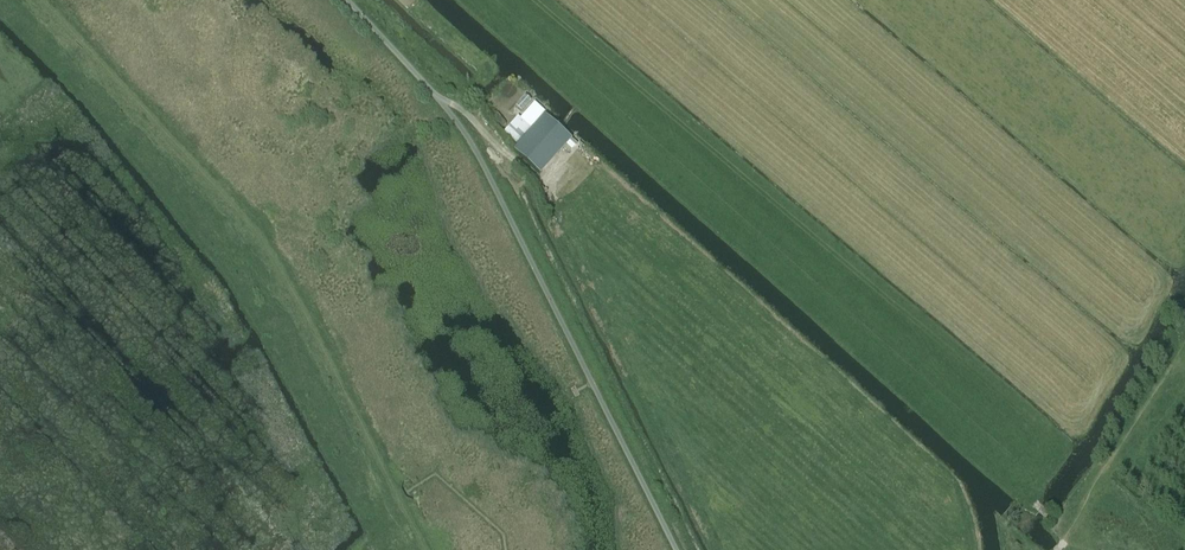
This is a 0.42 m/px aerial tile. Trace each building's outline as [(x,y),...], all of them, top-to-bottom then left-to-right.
[(545,115),(513,150),(541,175),(573,139),(545,115)]
